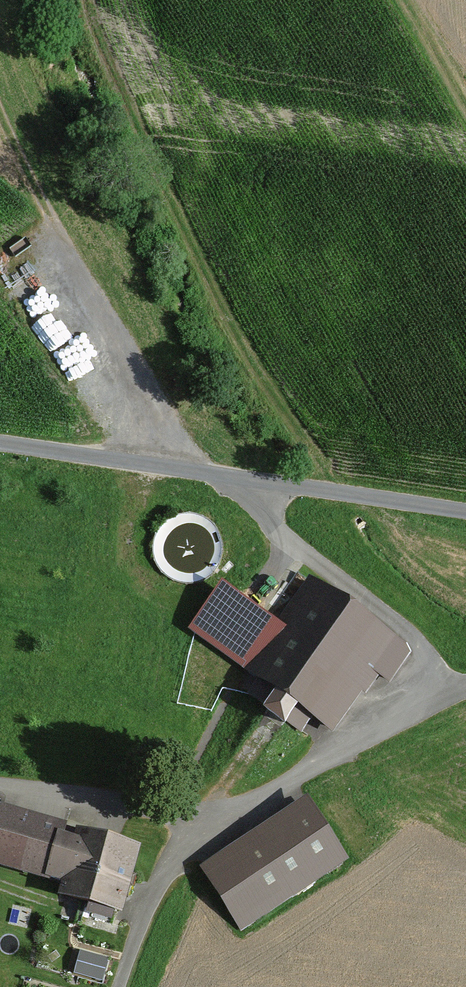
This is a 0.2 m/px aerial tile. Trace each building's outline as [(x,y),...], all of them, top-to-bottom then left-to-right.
[(273,628),(214,590),(189,629),(250,669),(241,682),(325,736),(365,674),(385,687),(406,654),(300,586),(273,628)] [(300,808),(201,875),(238,931),(338,864),(300,808)] [(0,820),(0,873),(52,887),(49,902),(111,918),(128,853),(0,820)] [(104,978),(111,953),(83,945),(76,970),(104,978)]
